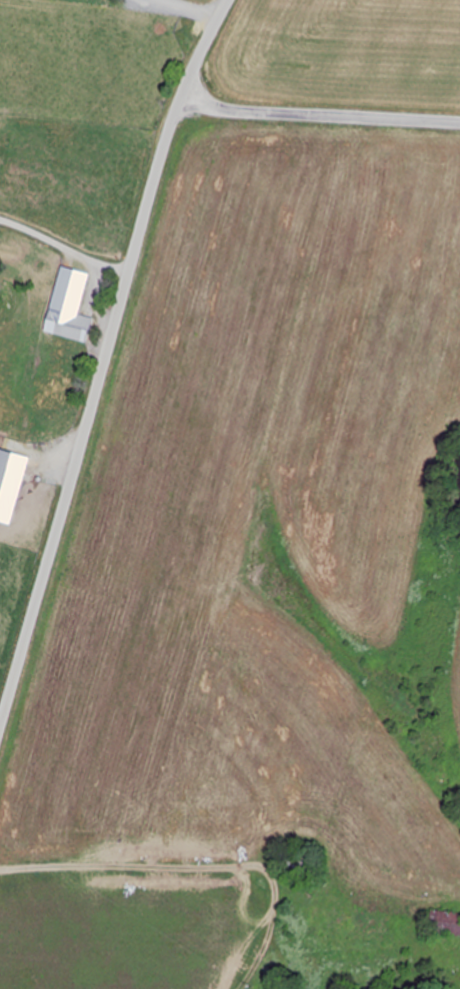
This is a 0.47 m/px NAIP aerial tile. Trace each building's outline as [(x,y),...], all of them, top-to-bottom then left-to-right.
[(96,317),(82,314),(84,309),(66,305),(65,309),(54,307),(48,332),(90,342),(96,317)] [(459,940),(459,915),(435,911),(432,936),(459,940)]
